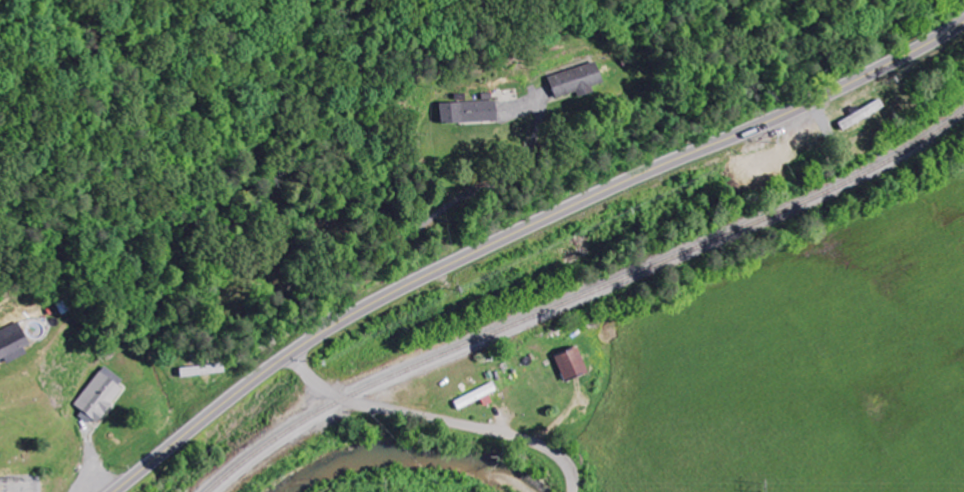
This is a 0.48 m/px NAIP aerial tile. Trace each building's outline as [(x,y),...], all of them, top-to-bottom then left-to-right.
[(551,98),(573,92),(574,98),(590,93),(589,87),(600,84),(594,63),(545,77),(551,98)] [(493,102),(436,103),(437,124),(493,123),(493,102)] [(23,348),(29,345),(18,323),(0,331),(0,361),(3,359),(5,365),(26,355),(23,348)] [(554,358),(564,382),(587,372),(577,348),(554,358)] [(94,426),(127,383),(105,366),(75,406),(82,412),(80,415),(94,426)] [(496,391),(492,383),(452,402),(457,411),(479,400),(483,407),(492,403),(488,396),(496,391)]
